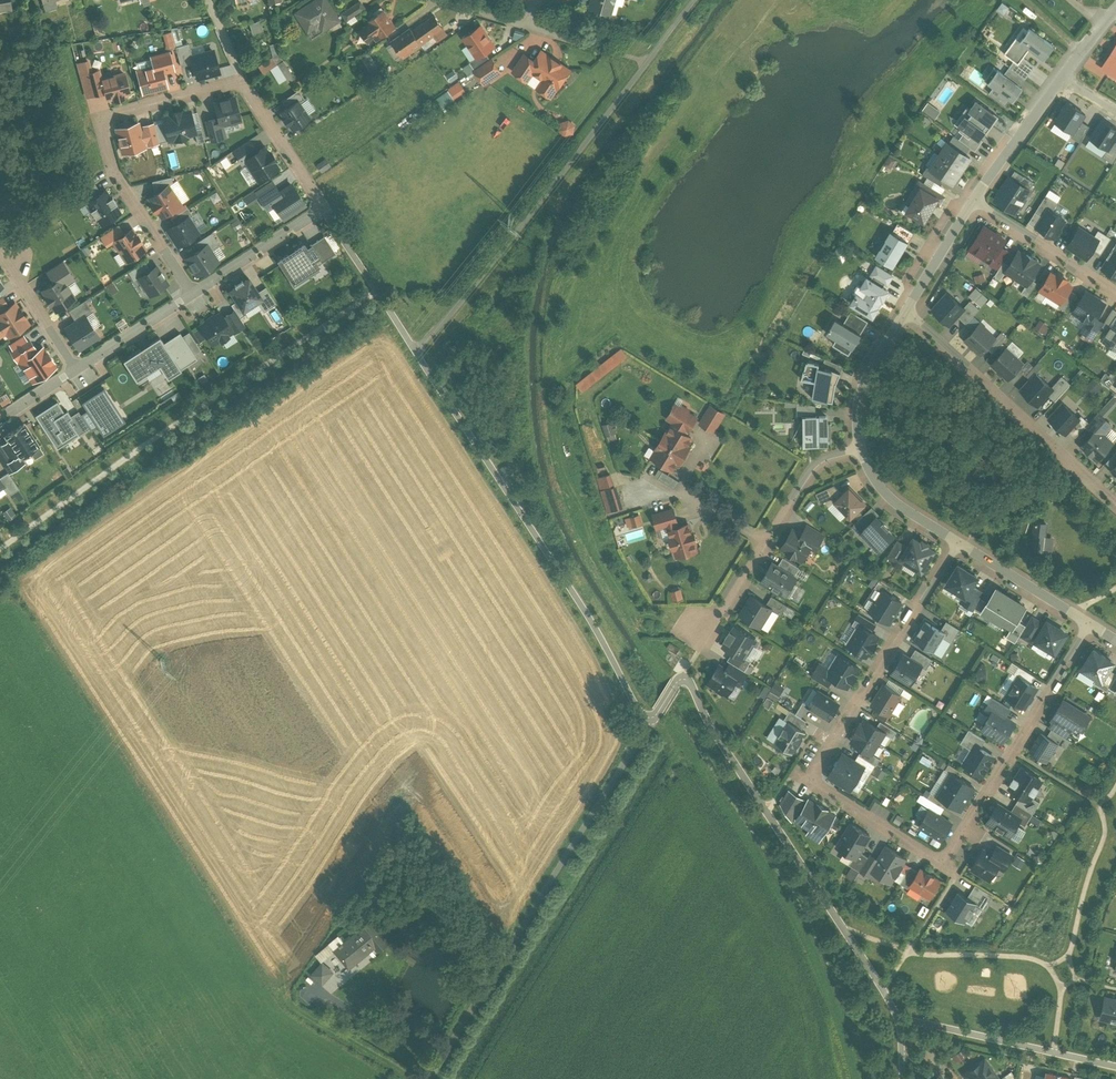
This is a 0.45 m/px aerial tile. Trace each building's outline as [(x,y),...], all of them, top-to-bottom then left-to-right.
[(11,13),(8,0),(0,0),(0,15),(11,13)] [(44,16),(59,12),(56,3),(64,0),(39,0),(44,16)] [(118,12),(141,5),(140,0),(115,0),(118,12)] [(288,14),(307,44),(342,21),(329,0),(311,0),(288,14)] [(588,10),(614,18),(619,0),(591,0),(588,10)] [(344,20),(361,11),(356,3),(339,12),(344,20)] [(380,8),(351,29),(365,50),(395,29),(380,8)] [(448,35),(433,15),(411,31),(426,51),(448,35)] [(259,20),(248,24),(252,34),(262,30),(259,20)] [(170,29),(175,45),(181,42),(176,27),(170,29)] [(477,27),(462,38),(477,59),(492,48),(477,27)] [(409,28),(390,42),(402,58),(421,44),(411,31),(409,28)] [(1028,31),(1019,44),(1043,60),(1052,47),(1028,31)] [(166,48),(174,46),(171,32),(163,33),(166,48)] [(189,44),(175,47),(181,66),(194,63),(192,57),(189,44)] [(276,63),(282,59),(273,44),(267,47),(276,63)] [(1101,71),(1115,81),(1115,48),(1101,71)] [(532,60),(522,55),(511,72),(526,81),(530,74),(541,81),(536,88),(553,99),(571,69),(538,49),(532,60)] [(192,57),(194,63),(198,78),(219,72),(213,51),(192,57)] [(367,72),(375,68),(367,52),(359,56),(367,72)] [(169,53),(151,58),(154,67),(161,65),(162,72),(173,69),(169,53)] [(292,76),(283,60),(275,65),(270,57),(256,65),(261,74),(269,70),(277,84),(292,76)] [(500,72),(491,59),(471,72),(481,86),(500,72)] [(154,67),(137,72),(143,92),(166,86),(162,72),(161,65),(154,67)] [(100,80),(98,71),(80,76),(83,87),(90,85),(92,95),(105,91),(102,79),(100,80)] [(1020,89),(995,71),(985,85),(1010,103),(1020,89)] [(124,73),(102,79),(105,91),(107,99),(113,97),(114,100),(124,98),(123,94),(129,93),(124,73)] [(463,93),(456,84),(447,90),(454,100),(463,93)] [(234,98),(214,103),(219,119),(220,125),(222,125),(240,120),(234,98)] [(975,99),(960,121),(980,136),(996,114),(975,99)] [(927,102),(921,110),(933,119),(939,111),(927,102)] [(1085,114),(1068,102),(1056,120),(1073,132),(1080,122),(1085,114)] [(296,104),(282,114),(293,131),(307,121),(296,104)] [(175,113),(181,139),(187,137),(186,135),(195,133),(194,129),(190,111),(181,113),(180,112),(175,113)] [(181,139),(175,113),(173,114),(174,115),(163,118),(164,122),(169,140),(175,139),(175,140),(181,139)] [(566,139),(577,126),(566,117),(555,129),(566,139)] [(219,119),(216,120),(215,119),(206,121),(211,140),(225,137),(222,125),(220,125),(219,119)] [(1102,121),(1090,138),(1107,150),(1114,140),(1115,137),(1115,130),(1102,121)] [(120,154),(146,147),(139,122),(113,129),(120,154)] [(164,122),(154,124),(159,143),(169,140),(164,122)] [(1089,128),(1080,122),(1073,132),(1069,138),(1078,144),(1089,128)] [(201,128),(194,129),(195,133),(197,143),(205,141),(201,128)] [(257,152),(249,140),(234,150),(242,163),(245,161),(245,160),(257,152)] [(1114,140),(1107,150),(1103,156),(1112,162),(1115,157),(1115,142),(1114,140)] [(938,155),(963,172),(971,160),(946,143),(938,155)] [(257,152),(245,160),(245,161),(258,181),(278,168),(273,161),(275,160),(273,156),(270,152),(268,153),(264,147),(257,152)] [(963,172),(938,155),(929,167),(954,185),(963,172)] [(1010,176),(995,200),(1015,212),(1030,188),(1010,176)] [(1050,189),(1061,196),(1068,184),(1057,177),(1050,189)] [(272,182),(256,192),(267,208),(274,204),(271,199),(279,193),(272,182)] [(94,183),(78,194),(84,204),(88,202),(87,202),(90,200),(101,193),(94,183)] [(902,212),(924,225),(941,196),(919,183),(902,212)] [(279,193),(271,199),(274,204),(283,218),(304,204),(292,185),(279,193)] [(166,187),(149,199),(161,216),(178,205),(166,187)] [(110,198),(105,190),(101,193),(90,200),(87,202),(88,202),(92,209),(90,210),(95,218),(96,217),(101,225),(119,213),(114,205),(117,203),(112,196),(110,198)] [(1035,212),(1043,217),(1047,209),(1052,212),(1058,203),(1046,195),(1035,212)] [(187,207),(171,218),(175,225),(188,217),(188,218),(192,215),(187,207)] [(1043,217),(1036,227),(1054,238),(1055,236),(1058,235),(1061,231),(1061,227),(1065,221),(1052,212),(1047,209),(1043,217)] [(175,225),(168,230),(178,245),(182,242),(186,240),(186,241),(193,236),(193,235),(198,232),(188,218),(188,217),(175,225)] [(890,233),(907,243),(913,233),(896,223),(890,233)] [(115,226),(101,236),(107,246),(113,241),(123,234),(118,227),(117,225),(115,226)] [(990,262),(991,263),(1001,247),(1005,240),(984,227),(970,249),(990,262)] [(1079,228),(1067,247),(1087,259),(1093,250),(1099,241),(1094,238),(1079,228)] [(123,234),(113,241),(126,261),(127,261),(144,250),(145,249),(145,248),(140,242),(141,242),(137,235),(136,236),(132,229),(131,229),(123,234)] [(1099,230),(1094,238),(1099,241),(1093,250),(1101,254),(1111,238),(1099,230)] [(907,243),(888,232),(873,257),(892,268),(907,243)] [(324,235),(278,263),(290,283),(336,255),(324,235)] [(1108,259),(1113,252),(1115,254),(1115,240),(1112,238),(1111,238),(1101,254),(1108,259)] [(831,256),(841,263),(848,253),(837,246),(831,256)] [(204,247),(187,258),(197,275),(215,264),(204,247)] [(990,262),(989,263),(999,269),(1003,262),(1010,252),(1001,247),(991,263),(990,262)] [(1006,272),(1016,278),(1030,257),(1024,253),(1023,255),(1018,252),(1009,266),(1005,271),(1006,272)] [(1102,269),(1115,278),(1115,254),(1113,252),(1108,259),(1102,269)] [(1030,257),(1016,278),(1026,285),(1027,285),(1031,279),(1040,265),(1035,262),(1036,260),(1030,257)] [(62,261),(46,271),(52,280),(54,283),(61,278),(64,282),(73,277),(62,261)] [(145,261),(128,272),(131,277),(134,281),(139,278),(138,277),(150,269),(145,261)] [(1005,271),(1009,266),(1003,262),(999,269),(998,270),(1005,274),(1006,272),(1005,271)] [(150,269),(138,277),(139,278),(150,295),(167,283),(163,277),(164,277),(164,276),(162,276),(162,275),(160,273),(161,272),(161,271),(160,272),(156,266),(150,269)] [(843,306),(871,323),(890,292),(884,289),(892,277),(874,266),(868,276),(863,273),(843,306)] [(1005,274),(998,270),(994,276),(1001,280),(1005,274)] [(1051,274),(1040,290),(1047,294),(1048,297),(1051,299),(1054,298),(1061,303),(1069,290),(1071,287),(1065,283),(1067,280),(1059,275),(1057,278),(1051,274)] [(54,283),(42,290),(47,298),(46,298),(50,304),(51,304),(56,311),(75,299),(64,282),(61,278),(54,283)] [(248,278),(243,282),(242,280),(234,285),(235,287),(230,290),(243,310),(256,301),(261,298),(257,292),(248,278)] [(1027,285),(1026,285),(1025,287),(1031,291),(1037,283),(1031,279),(1027,285)] [(276,303),(265,287),(257,292),(261,298),(256,301),(263,312),(275,304),(276,303)] [(1031,291),(1025,287),(1021,293),(1027,297),(1031,291)] [(1061,303),(1058,307),(1065,311),(1076,294),(1069,290),(1061,303)] [(1086,292),(1073,312),(1089,322),(1092,324),(1096,318),(1105,304),(1086,292)] [(948,294),(933,310),(949,325),(957,316),(964,308),(948,294)] [(93,312),(85,300),(68,311),(76,322),(85,316),(85,317),(93,312)] [(970,301),(964,308),(957,316),(966,324),(979,309),(970,301)] [(18,309),(15,303),(7,308),(0,313),(0,335),(6,331),(9,336),(28,324),(24,318),(25,318),(19,308),(18,309)] [(234,310),(223,317),(226,322),(227,323),(233,332),(232,332),(233,333),(245,326),(234,310)] [(1109,330),(1115,319),(1115,311),(1113,310),(1104,323),(1102,326),(1109,330)] [(220,313),(215,317),(214,316),(205,321),(206,322),(200,326),(212,344),(220,339),(221,341),(228,336),(227,335),(232,332),(233,332),(227,323),(226,322),(223,317),(220,313)] [(843,323),(854,329),(859,319),(849,313),(843,323)] [(76,322),(66,328),(79,349),(93,339),(98,336),(85,317),(85,316),(76,322)] [(1104,323),(1096,318),(1092,324),(1089,322),(1082,332),(1094,339),(1102,326),(1104,323)] [(1103,340),(1115,348),(1115,319),(1109,330),(1103,340)] [(858,336),(833,321),(825,335),(850,350),(858,336)] [(966,339),(981,354),(996,337),(981,323),(966,339)] [(1044,334),(1049,327),(1042,323),(1038,330),(1044,334)] [(180,332),(164,343),(181,369),(197,359),(180,332)] [(4,345),(27,384),(54,368),(41,346),(32,351),(23,334),(4,345)] [(167,378),(181,369),(164,343),(159,336),(140,349),(123,360),(136,380),(159,365),(167,378)] [(580,390),(627,355),(621,347),(574,383),(580,390)] [(994,365),(1009,379),(1024,362),(1009,348),(994,365)] [(1037,362),(1033,367),(1026,361),(1018,370),(1026,377),(1016,389),(1019,391),(1040,365),(1037,362)] [(840,372),(815,367),(808,402),(836,404),(840,372)] [(204,374),(198,378),(202,384),(208,380),(204,374)] [(1036,374),(1021,391),(1037,405),(1048,394),(1052,389),(1052,388),(1036,374)] [(1061,378),(1052,388),(1052,389),(1048,394),(1056,401),(1070,386),(1061,378)] [(1093,378),(1085,387),(1094,395),(1102,386),(1093,378)] [(33,415),(53,449),(57,448),(78,436),(85,434),(89,431),(95,430),(99,437),(113,429),(110,430),(123,422),(115,409),(114,408),(111,401),(110,398),(104,387),(103,387),(79,401),(82,411),(78,414),(77,411),(68,416),(66,410),(60,412),(59,407),(56,401),(33,415)] [(10,400),(4,392),(0,395),(0,405),(1,406),(10,400)] [(1063,404),(1049,419),(1065,434),(1068,431),(1079,419),(1079,418),(1063,404)] [(676,423),(688,431),(696,417),(688,412),(689,410),(682,406),(681,408),(676,405),(668,418),(676,423)] [(724,414),(711,406),(701,423),(713,431),(724,414)] [(1086,426),(1094,433),(1097,430),(1101,433),(1104,430),(1105,431),(1111,425),(1098,413),(1089,423),(1086,426)] [(826,417),(802,416),(801,446),(826,446),(826,417)] [(1081,416),(1079,418),(1079,419),(1068,431),(1076,438),(1086,426),(1089,423),(1081,416)] [(606,441),(616,439),(613,420),(603,422),(606,441)] [(23,423),(5,435),(21,459),(31,453),(34,458),(35,458),(43,453),(26,426),(23,423)] [(688,431),(676,423),(669,434),(666,432),(656,449),(659,450),(654,458),(672,469),(677,461),(679,463),(689,447),(687,446),(692,438),(686,434),(688,431)] [(1094,433),(1082,446),(1097,459),(1112,443),(1101,433),(1097,430),(1094,433)] [(2,443),(0,444),(0,460),(3,465),(12,460),(4,447),(2,443)] [(1113,469),(1115,466),(1115,452),(1106,463),(1113,469)] [(663,471),(658,478),(675,489),(680,481),(663,471)] [(0,477),(0,480),(3,485),(3,486),(9,495),(19,489),(12,479),(8,472),(0,477)] [(607,476),(596,480),(606,514),(621,509),(614,486),(610,487),(607,476)] [(866,503),(849,486),(840,496),(833,502),(850,519),(866,503)] [(833,502),(840,496),(832,487),(816,495),(820,504),(830,499),(833,502)] [(668,529),(677,527),(672,510),(651,516),(655,530),(667,526),(668,529)] [(625,525),(615,526),(617,546),(628,544),(628,538),(630,538),(629,532),(642,530),(640,514),(625,516),(625,525)] [(625,524),(624,516),(612,517),(613,526),(625,524)] [(894,537),(876,516),(860,531),(878,551),(894,537)] [(1047,523),(1031,521),(1028,547),(1044,549),(1047,523)] [(668,529),(667,530),(675,560),(697,554),(688,524),(677,527),(668,529)] [(799,537),(790,532),(779,552),(799,563),(807,549),(813,552),(821,538),(804,528),(799,537)] [(933,552),(911,539),(906,548),(898,561),(920,574),(933,552)] [(906,548),(898,543),(887,560),(895,565),(898,561),(906,548)] [(771,562),(758,584),(785,600),(798,578),(771,562)] [(979,578),(957,564),(943,586),(965,600),(979,578)] [(894,590),(878,580),(874,587),(880,591),(890,597),(894,590)] [(671,600),(682,597),(680,588),(669,590),(671,600)] [(981,613),(996,622),(1010,599),(996,590),(981,613)] [(890,597),(880,591),(867,612),(891,626),(903,605),(890,597)] [(766,607),(749,596),(736,615),(759,630),(771,610),(766,607)] [(785,607),(771,598),(766,607),(771,610),(780,616),(785,607)] [(1025,608),(1010,599),(996,622),(1011,631),(1025,608)] [(1032,644),(1043,627),(1031,619),(1019,638),(1031,646),(1032,644)] [(858,628),(848,645),(866,656),(878,637),(869,632),(870,629),(855,620),(852,625),(858,628)] [(914,638),(932,650),(944,632),(925,620),(914,638)] [(1067,636),(1046,623),(1043,627),(1032,644),(1054,657),(1067,636)] [(758,642),(733,627),(722,645),(733,652),(747,660),(758,642)] [(909,655),(913,649),(907,645),(903,651),(909,655)] [(1113,663),(1092,650),(1080,671),(1097,682),(1100,684),(1108,671),(1113,663)] [(747,660),(733,652),(728,660),(745,670),(750,662),(747,660)] [(915,652),(910,661),(920,667),(925,670),(930,661),(915,652)] [(830,669),(827,674),(834,678),(848,687),(860,668),(839,655),(830,669)] [(910,661),(902,656),(891,675),(909,685),(920,667),(910,661)] [(828,687),(834,678),(827,674),(830,669),(819,663),(811,676),(828,687)] [(705,684),(724,696),(736,679),(717,667),(705,684)] [(1012,674),(1016,676),(1029,684),(1033,677),(1017,667),(1012,674)] [(1115,676),(1108,671),(1100,684),(1097,682),(1094,686),(1105,692),(1115,676)] [(1016,676),(1003,698),(1023,710),(1036,688),(1029,684),(1016,676)] [(762,704),(768,707),(772,698),(777,700),(784,686),(773,681),(762,704)] [(764,684),(759,694),(764,697),(769,687),(764,684)] [(872,703),(889,714),(900,694),(883,684),(872,703)] [(816,690),(806,707),(832,723),(842,705),(816,690)] [(1011,709),(993,697),(984,711),(990,715),(980,731),(1001,744),(1014,724),(1005,718),(1011,709)] [(1088,718),(1063,702),(1051,721),(1070,733),(1074,727),(1080,731),(1088,718)] [(783,720),(788,723),(800,731),(806,722),(789,711),(783,720)] [(860,724),(856,730),(878,743),(885,732),(865,720),(862,725),(860,724)] [(800,731),(788,723),(776,743),(793,753),(805,733),(800,731)] [(878,743),(856,730),(853,736),(854,737),(851,742),(872,754),(878,743)] [(975,747),(979,749),(984,742),(967,731),(959,744),(972,751),(975,747)] [(1049,741),(1040,735),(1030,753),(1046,763),(1057,745),(1049,741)] [(979,749),(975,747),(972,751),(961,768),(981,780),(994,759),(979,749)] [(855,763),(841,755),(827,778),(848,791),(862,768),(855,763)] [(859,757),(855,763),(862,768),(879,779),(883,773),(859,757)] [(1042,782),(1019,769),(1007,790),(1019,797),(1029,803),(1032,799),(1042,782)] [(951,773),(937,795),(960,810),(974,787),(951,773)] [(836,814),(809,797),(796,819),(810,828),(807,833),(819,841),(836,814)] [(1029,803),(1019,797),(1014,805),(1031,816),(1039,804),(1032,799),(1029,803)] [(1009,813),(996,805),(985,824),(1008,838),(1017,823),(1019,819),(1009,813)] [(1031,816),(1014,805),(1009,813),(1019,819),(1017,823),(1024,827),(1031,816)] [(950,824),(929,812),(920,828),(941,840),(950,824)] [(869,838),(849,826),(835,848),(853,859),(855,861),(860,854),(869,838)] [(989,857),(981,853),(970,872),(989,883),(998,868),(1004,872),(1014,855),(996,845),(989,857)] [(905,862),(884,849),(877,862),(869,874),(890,887),(905,862)] [(859,872),(868,859),(860,854),(855,861),(853,859),(849,865),(859,872)] [(1021,868),(1024,860),(1016,856),(1012,864),(1021,868)] [(877,862),(869,857),(868,859),(859,872),(855,879),(863,883),(869,874),(877,862)] [(943,883),(918,868),(904,888),(928,904),(943,883)] [(946,909),(964,921),(976,901),(958,890),(946,909)] [(372,919),(334,950),(349,969),(375,949),(378,952),(391,943),(372,919)] [(322,985),(334,972),(323,961),(311,975),(322,985)] [(1104,998),(1099,1020),(1115,1024),(1115,1000),(1104,998)] [(960,1074),(963,1078),(993,1078),(981,1061),(960,1074)] [(1042,1070),(1040,1078),(1071,1078),(1071,1076),(1042,1070)]
